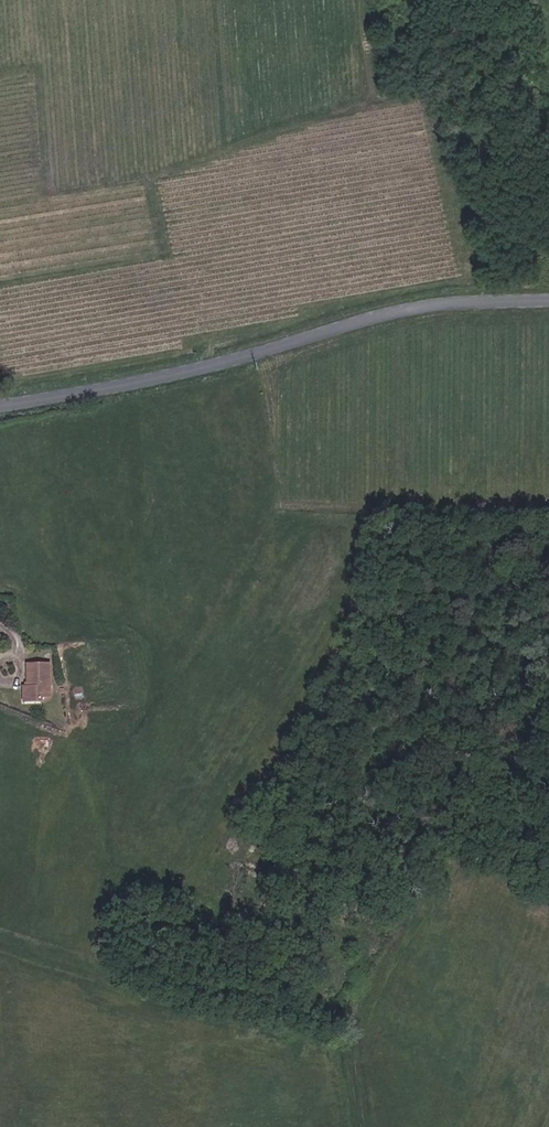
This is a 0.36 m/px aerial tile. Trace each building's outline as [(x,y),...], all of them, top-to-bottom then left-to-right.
[(55,664),(31,664),(32,686),(27,686),(27,702),(47,703),(47,698),(55,698),(55,664)]
